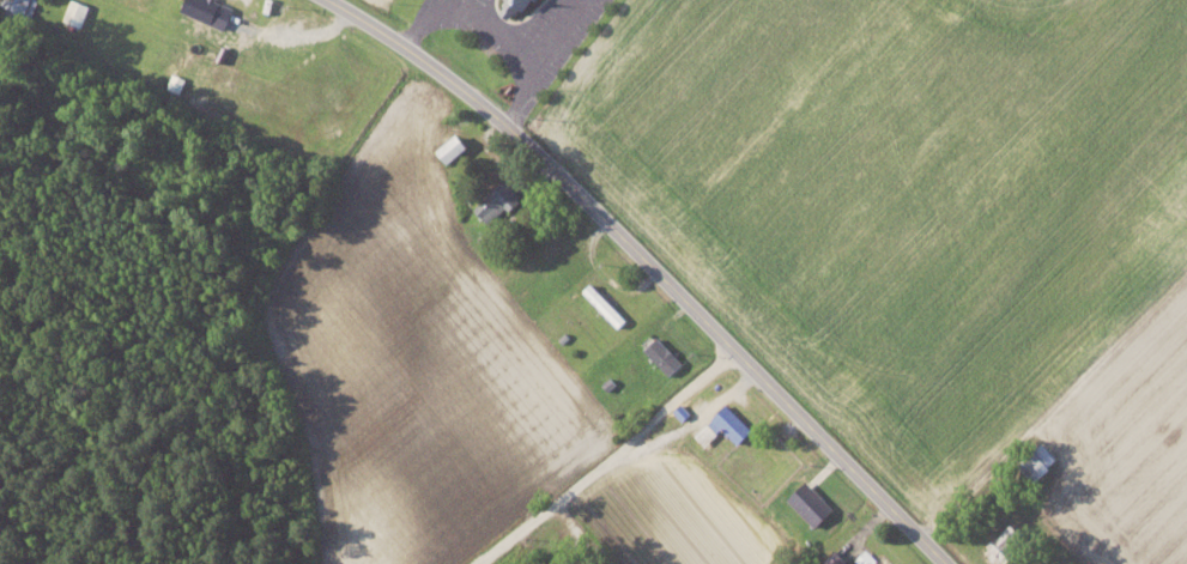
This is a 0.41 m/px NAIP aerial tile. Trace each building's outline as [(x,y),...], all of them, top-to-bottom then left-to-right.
[(38,0),(1,0),(0,2),(0,8),(30,20),(38,0)] [(85,27),(92,5),(77,0),(71,0),(64,20),(85,27)] [(220,0),(190,0),(185,12),(228,30),(237,7),(220,0)] [(501,10),(513,18),(520,8),(530,15),(540,0),(508,0),(501,10)] [(440,150),(452,163),(473,144),(461,131),(440,150)] [(522,200),(508,181),(477,204),(491,223),(522,200)] [(673,375),(687,362),(661,335),(648,348),(673,375)] [(709,424),(698,436),(707,445),(723,427),(741,443),(755,427),(728,403),(709,423),(709,424)] [(820,526),(837,507),(808,480),(791,499),(820,526)] [(1027,532),(1014,521),(986,550),(1001,563),(1007,563),(1019,551),(1014,546),(1027,532)]
